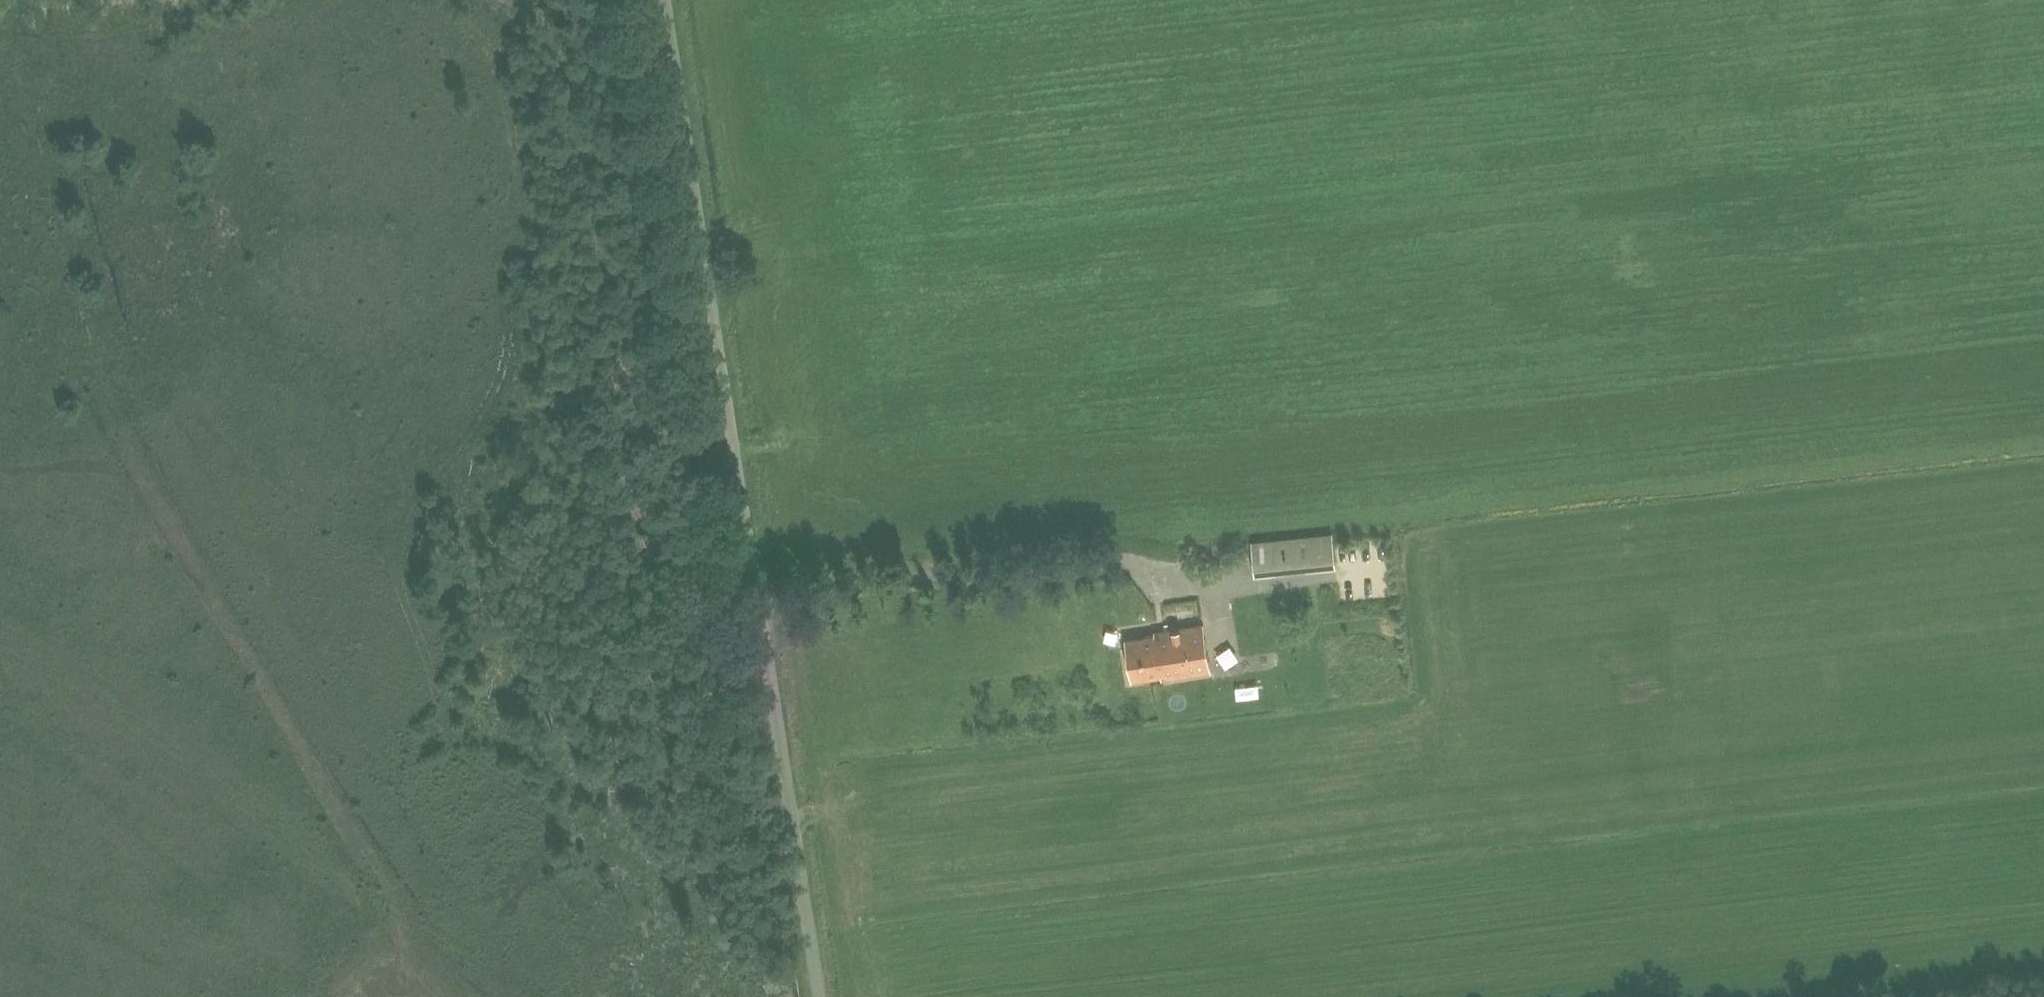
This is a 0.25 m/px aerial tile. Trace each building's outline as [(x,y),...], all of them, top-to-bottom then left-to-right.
[(1261,573),(1345,566),(1344,552),(1331,553),(1330,535),(1259,541),(1261,573)] [(1203,624),(1155,631),(1156,634),(1126,639),(1133,678),(1162,674),(1163,677),(1211,669),(1203,624)]
